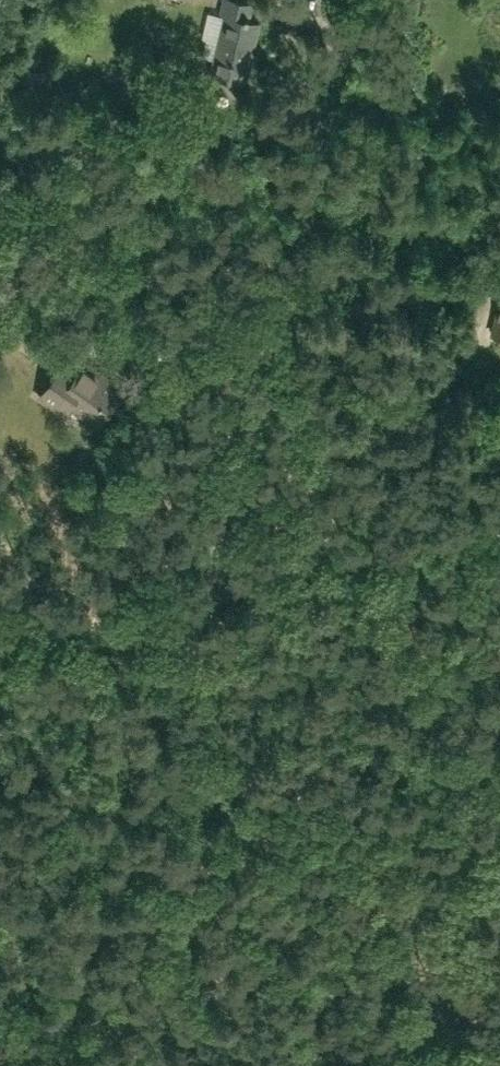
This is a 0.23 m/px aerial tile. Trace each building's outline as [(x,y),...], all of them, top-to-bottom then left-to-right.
[(260,24),(249,21),(253,4),(235,0),(225,0),(221,16),(227,18),(213,75),(245,83),(260,24)] [(79,371),(65,362),(40,396),(64,413),(71,405),(98,424),(122,390),(84,363),(79,371)] [(251,545),(244,543),(242,550),(250,551),(251,545)]
